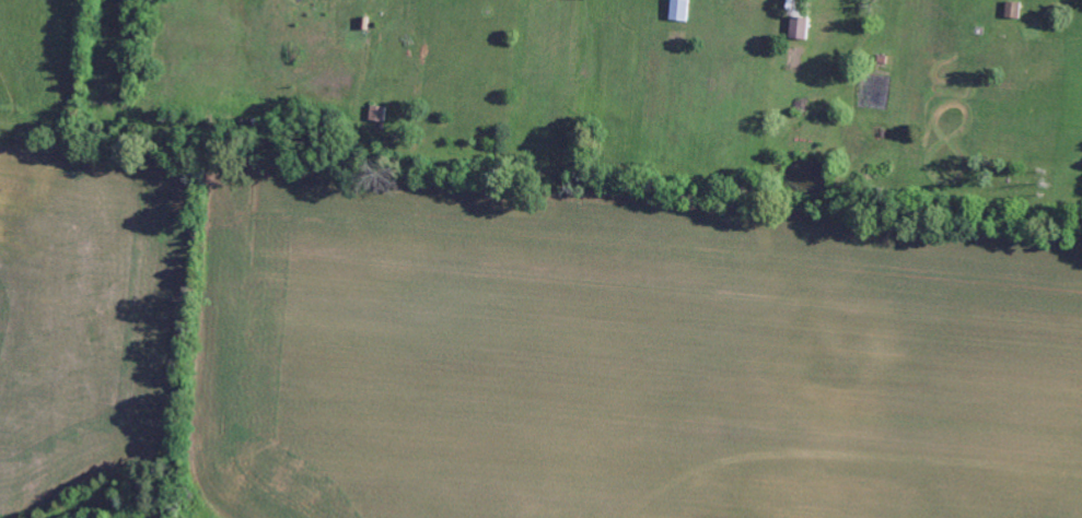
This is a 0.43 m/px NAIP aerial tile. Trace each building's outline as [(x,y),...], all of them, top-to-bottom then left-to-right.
[(810,41),(810,19),(794,18),(793,40),(810,41)]
